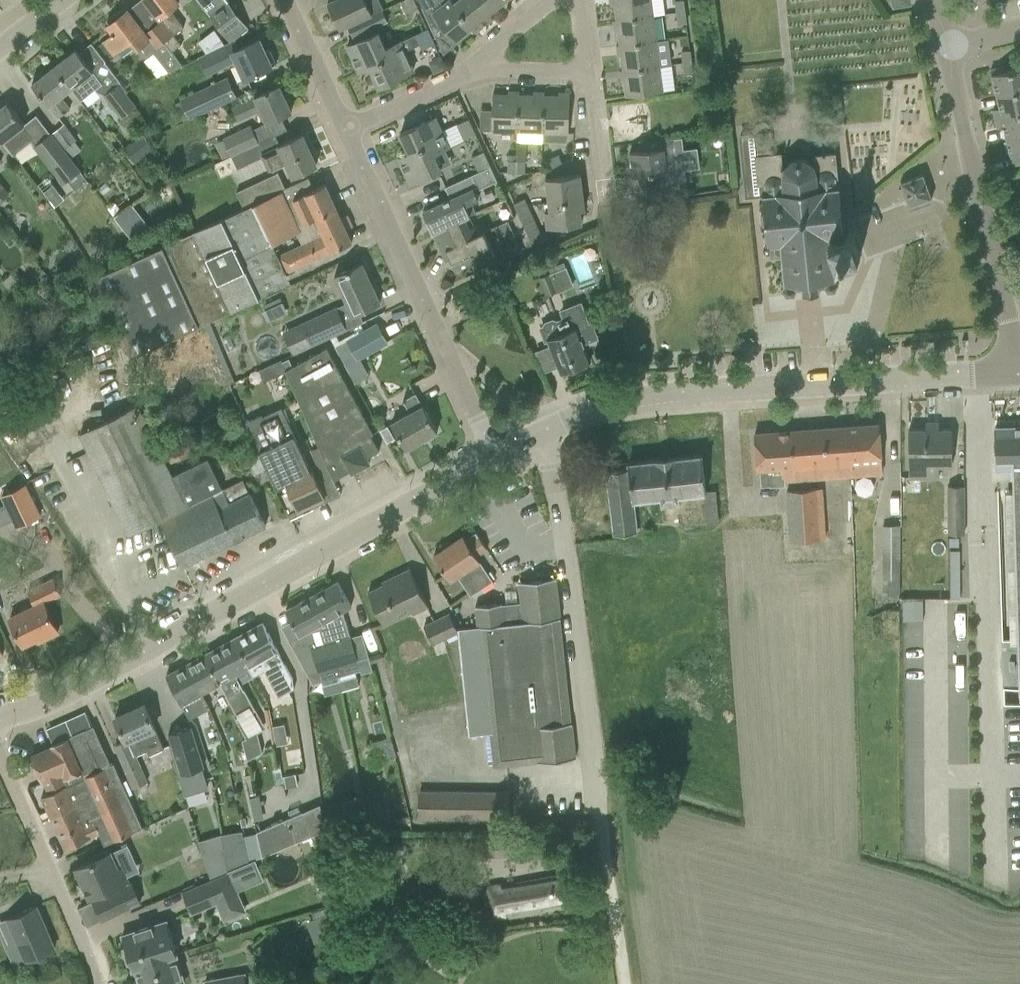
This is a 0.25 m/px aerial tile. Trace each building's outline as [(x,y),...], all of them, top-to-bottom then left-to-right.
[(153,27),(170,50),(180,43),(172,33),(183,26),(170,11),(179,3),(176,0),(146,0),(162,21),(153,27)] [(207,11),(230,41),(247,28),(226,0),(198,0),(207,11)] [(347,26),(382,10),(378,0),(335,0),(327,3),(339,29),(347,26)] [(407,18),(420,13),(414,0),(404,0),(400,2),(407,18)] [(453,3),(451,0),(419,0),(435,38),(446,29),(454,40),(471,27),(472,26),(467,20),(453,4),(453,3)] [(453,3),(453,4),(467,20),(472,26),(471,27),(475,31),(493,17),(489,12),(489,13),(478,0),(458,0),(453,3)] [(489,13),(489,12),(505,0),(478,0),(489,13)] [(617,21),(653,17),(650,0),(614,0),(617,21)] [(674,2),(676,13),(685,12),(684,1),(674,2)] [(170,50),(153,27),(145,34),(127,10),(119,16),(116,13),(107,21),(109,24),(107,25),(113,32),(111,33),(112,35),(104,41),(105,41),(111,49),(114,53),(134,38),(149,57),(154,53),(168,72),(180,63),(170,50)] [(359,72),(370,67),(369,66),(389,57),(384,48),(385,48),(378,32),(375,34),(372,29),(388,22),(382,10),(347,26),(355,42),(347,46),(359,72)] [(685,12),(676,13),(677,24),(686,23),(685,12)] [(617,21),(620,46),(656,42),(653,17),(617,21)] [(369,66),(370,67),(379,86),(413,70),(404,50),(419,44),(422,50),(432,45),(426,29),(385,48),(384,48),(389,57),(369,66)] [(263,51),(258,39),(238,48),(236,43),(215,53),(221,67),(237,59),(246,78),(276,64),(269,49),(263,51)] [(105,41),(100,45),(106,53),(111,49),(105,41)] [(620,46),(623,71),(659,67),(656,42),(620,46)] [(54,66),(71,89),(81,102),(96,90),(97,92),(104,96),(122,119),(139,105),(106,61),(93,71),(76,49),(54,66)] [(682,52),(683,63),(691,62),(690,51),(682,52)] [(691,62),(683,63),(684,74),(692,74),(691,62)] [(59,98),(71,89),(54,66),(32,83),(58,118),(68,110),(59,98)] [(659,67),(623,71),(626,96),(662,92),(659,67)] [(997,95),(1019,90),(1019,68),(1005,71),(1004,67),(991,70),(997,95)] [(181,98),(189,117),(236,96),(227,78),(181,98)] [(216,143),(223,158),(223,159),(231,156),(273,136),(267,123),(291,112),(279,85),(232,107),(238,120),(260,109),(265,120),(216,143)] [(995,119),(1019,113),(1019,90),(997,95),(1000,108),(993,109),(995,119)] [(492,131),(517,132),(518,95),(493,94),(492,131)] [(517,132),(543,133),(544,96),(518,95),(517,132)] [(544,96),(543,133),(569,133),(569,96),(544,96)] [(0,108),(0,139),(2,142),(11,154),(34,137),(7,102),(0,108)] [(1007,140),(1019,137),(1019,113),(995,119),(998,128),(1004,127),(1007,140)] [(405,143),(409,153),(410,154),(429,145),(433,153),(433,154),(463,140),(463,139),(456,125),(442,132),(435,118),(400,134),(405,143)] [(456,125),(463,139),(475,134),(468,119),(456,125)] [(74,142),(76,140),(64,124),(52,133),(65,149),(71,157),(80,150),(74,142)] [(814,156),(815,165),(814,166),(813,164),(810,162),(808,161),(806,160),(803,159),(800,159),(798,159),(795,159),(794,160),(792,160),(790,162),(787,164),(786,165),(784,167),(783,169),(782,169),(781,153),(770,154),(768,132),(740,135),(747,196),(761,195),(761,196),(763,196),(765,214),(761,214),(763,226),(767,226),(768,239),(765,239),(766,248),(770,248),(771,258),(782,256),(782,262),(780,262),(780,264),(782,264),(784,281),(782,282),(782,284),(785,284),(782,289),(787,295),(794,295),(797,288),(802,287),(802,294),(820,292),(819,286),(824,286),(828,291),(835,290),(838,283),(835,278),(838,278),(838,276),(835,276),(834,262),(859,253),(851,231),(843,235),(842,218),(846,218),(845,206),(841,206),(839,189),(842,188),(841,186),(839,186),(838,184),(836,184),(836,178),(837,178),(835,153),(814,156)] [(34,146),(63,184),(79,171),(50,133),(34,146)] [(279,145),(279,146),(262,154),(269,170),(287,162),(293,176),(316,165),(302,134),(279,145)] [(143,135),(134,142),(144,156),(154,149),(143,135)] [(1007,140),(1012,164),(1019,163),(1019,137),(1007,140)] [(642,151),(630,152),(633,176),(639,175),(640,187),(664,184),(683,181),(682,170),(674,171),(672,152),(676,152),(674,139),(641,143),(642,151)] [(410,154),(409,153),(398,158),(410,184),(418,180),(421,186),(440,177),(438,171),(441,169),(433,154),(433,153),(429,145),(410,154)] [(472,157),(479,172),(491,167),(484,152),(472,157)] [(548,160),(551,167),(562,163),(559,155),(548,160)] [(508,173),(516,173),(516,161),(509,161),(508,173)] [(516,161),(516,173),(524,173),(524,161),(516,161)] [(423,211),(432,232),(464,217),(464,218),(475,212),(470,201),(477,197),(473,188),(477,186),(479,189),(498,180),(496,177),(491,167),(479,172),(445,187),(450,199),(423,211)] [(236,193),(243,206),(244,209),(286,190),(285,188),(278,173),(236,193)] [(546,178),(548,200),(583,195),(580,174),(546,178)] [(900,183),(909,209),(932,201),(923,175),(900,183)] [(314,189),(309,177),(285,188),(286,190),(244,209),(243,206),(93,276),(131,356),(200,327),(290,283),(286,273),(352,242),(346,230),(353,227),(347,215),(341,218),(325,184),(314,189)] [(8,193),(0,183),(0,200),(8,193)] [(63,199),(53,185),(44,192),(54,206),(63,199)] [(583,195),(548,200),(549,202),(544,203),(547,228),(581,223),(581,217),(585,216),(583,195)] [(514,203),(519,214),(529,209),(524,199),(514,203)] [(114,203),(107,208),(113,215),(120,210),(114,203)] [(131,203),(115,217),(124,228),(141,215),(131,203)] [(519,214),(524,225),(534,220),(529,209),(519,214)] [(432,232),(441,251),(483,232),(480,224),(469,229),(464,218),(464,217),(432,232)] [(524,225),(529,236),(539,231),(534,220),(524,225)] [(508,221),(493,228),(493,229),(494,230),(495,232),(496,233),(497,234),(498,235),(499,235),(500,236),(501,237),(503,237),(504,238),(505,238),(507,238),(508,238),(509,238),(511,238),(512,237),(513,237),(515,236),(508,221)] [(539,231),(529,236),(534,247),(544,242),(539,231)] [(483,232),(441,251),(446,261),(450,259),(455,269),(481,258),(486,268),(498,263),(483,232)] [(379,302),(362,263),(336,276),(348,302),(352,300),(358,312),(379,302)] [(539,277),(546,296),(558,291),(550,273),(539,277)] [(548,339),(561,373),(590,362),(583,343),(597,337),(592,324),(589,325),(580,303),(561,311),(564,319),(557,322),(553,320),(545,322),(544,326),(541,327),(546,340),(548,339)] [(301,324),(311,346),(348,328),(338,307),(301,324)] [(347,339),(335,346),(347,366),(358,360),(389,343),(377,322),(347,339)] [(371,435),(373,434),(326,348),(285,370),(326,461),(332,476),(349,467),(352,472),(369,463),(367,457),(379,450),(371,435)] [(391,423),(396,432),(406,449),(437,431),(405,375),(388,385),(399,404),(404,401),(410,412),(391,423)] [(149,410),(160,430),(178,420),(167,400),(149,410)] [(80,434),(120,516),(129,534),(159,519),(182,566),(265,526),(249,493),(247,494),(240,480),(222,488),(208,458),(172,476),(138,406),(80,434)] [(246,424),(280,496),(288,514),(299,509),(300,511),(303,512),(310,509),(311,506),(310,504),(325,497),(312,468),(310,469),(282,407),(246,424)] [(382,419),(377,422),(381,429),(386,426),(382,419)] [(909,430),(909,478),(939,477),(939,466),(952,466),(952,430),(939,430),(938,422),(925,422),(926,430),(909,430)] [(754,434),(756,454),(757,470),(760,470),(761,486),(784,485),(784,480),(882,473),(878,424),(754,434)] [(991,426),(1000,707),(1019,706),(1019,425),(991,426)] [(156,442),(168,464),(193,451),(181,429),(156,442)] [(704,493),(705,493),(701,456),(628,463),(629,469),(606,471),(613,534),(637,532),(634,501),(660,498),(661,505),(679,504),(678,496),(704,493)] [(25,485),(2,496),(17,527),(40,515),(25,485)] [(964,486),(947,487),(948,534),(961,534),(965,534),(964,486)] [(787,491),(791,541),(826,538),(822,488),(787,491)] [(714,492),(705,493),(704,493),(707,524),(717,524),(714,492)] [(885,593),(901,594),(899,526),(884,526),(885,593)] [(434,555),(451,581),(457,576),(470,596),(493,581),(476,556),(487,549),(476,532),(465,539),(463,535),(434,555)] [(368,592),(377,610),(384,624),(412,611),(413,613),(428,606),(410,569),(392,577),(393,580),(368,592)] [(572,724),(572,723),(570,723),(559,619),(560,619),(560,618),(556,579),(556,578),(518,582),(518,583),(519,583),(521,602),(502,604),(502,603),(476,606),(476,607),(478,626),(458,629),(469,735),(491,733),(495,766),(538,761),(538,762),(575,758),(575,757),(571,724),(572,724)] [(28,591),(35,606),(10,618),(23,645),(37,638),(38,641),(58,632),(44,602),(61,594),(54,579),(28,591)] [(351,636),(346,619),(342,620),(338,613),(351,606),(338,582),(286,610),(303,642),(293,648),(307,673),(356,659),(362,673),(372,670),(368,655),(357,658),(351,636)] [(923,599),(903,599),(903,619),(923,619),(923,599)] [(456,633),(458,632),(449,614),(424,626),(432,644),(446,638),(449,642),(458,637),(456,633)] [(278,651),(263,623),(234,639),(249,667),(259,662),(278,697),(297,687),(278,651)] [(255,707),(236,674),(249,667),(234,639),(205,654),(224,691),(237,717),(255,707)] [(221,693),(224,691),(205,654),(166,676),(189,718),(209,707),(201,693),(216,685),(221,693)] [(144,704),(115,717),(125,740),(115,745),(124,763),(127,772),(134,786),(145,781),(139,766),(134,754),(147,749),(149,753),(163,747),(155,728),(144,704)] [(191,726),(168,733),(172,745),(171,746),(170,744),(169,744),(185,797),(209,789),(203,771),(205,771),(191,726)] [(32,756),(48,793),(42,796),(65,849),(99,833),(105,845),(143,827),(121,782),(113,763),(109,765),(92,727),(52,745),(54,748),(47,751),(46,749),(32,756)] [(258,732),(242,741),(247,760),(262,752),(258,733),(258,732)] [(295,774),(284,776),(286,787),(297,785),(295,774)] [(420,818),(508,819),(509,792),(420,791),(420,818)] [(313,835),(302,811),(290,817),(294,843),(313,835)] [(256,832),(262,857),(294,843),(290,817),(256,832)] [(471,854),(518,855),(518,837),(471,837),(471,854)] [(223,846),(202,852),(211,881),(228,874),(224,853),(223,846)] [(246,848),(224,853),(228,874),(228,873),(249,864),(248,857),(246,848)] [(93,901),(102,920),(140,903),(131,883),(128,884),(127,881),(128,880),(122,866),(118,867),(111,852),(108,853),(107,849),(92,856),(94,860),(75,869),(77,873),(74,874),(79,887),(83,885),(89,898),(94,896),(96,899),(93,901)] [(182,892),(191,913),(237,893),(228,873),(228,874),(211,881),(182,892)] [(540,907),(574,901),(570,874),(486,887),(491,918),(541,909),(540,907)] [(434,894),(437,911),(461,906),(458,890),(434,894)] [(8,917),(27,961),(54,949),(35,906),(8,917)] [(333,913),(313,920),(320,941),(336,936),(333,913)] [(132,967),(135,967),(134,966),(174,953),(174,954),(176,953),(166,921),(151,926),(150,925),(135,931),(122,935),(126,948),(122,949),(127,964),(130,963),(132,967)] [(135,967),(140,983),(182,983),(184,983),(174,954),(174,953),(134,966),(135,967)] [(205,983),(246,983),(244,974),(205,981),(205,983)]
